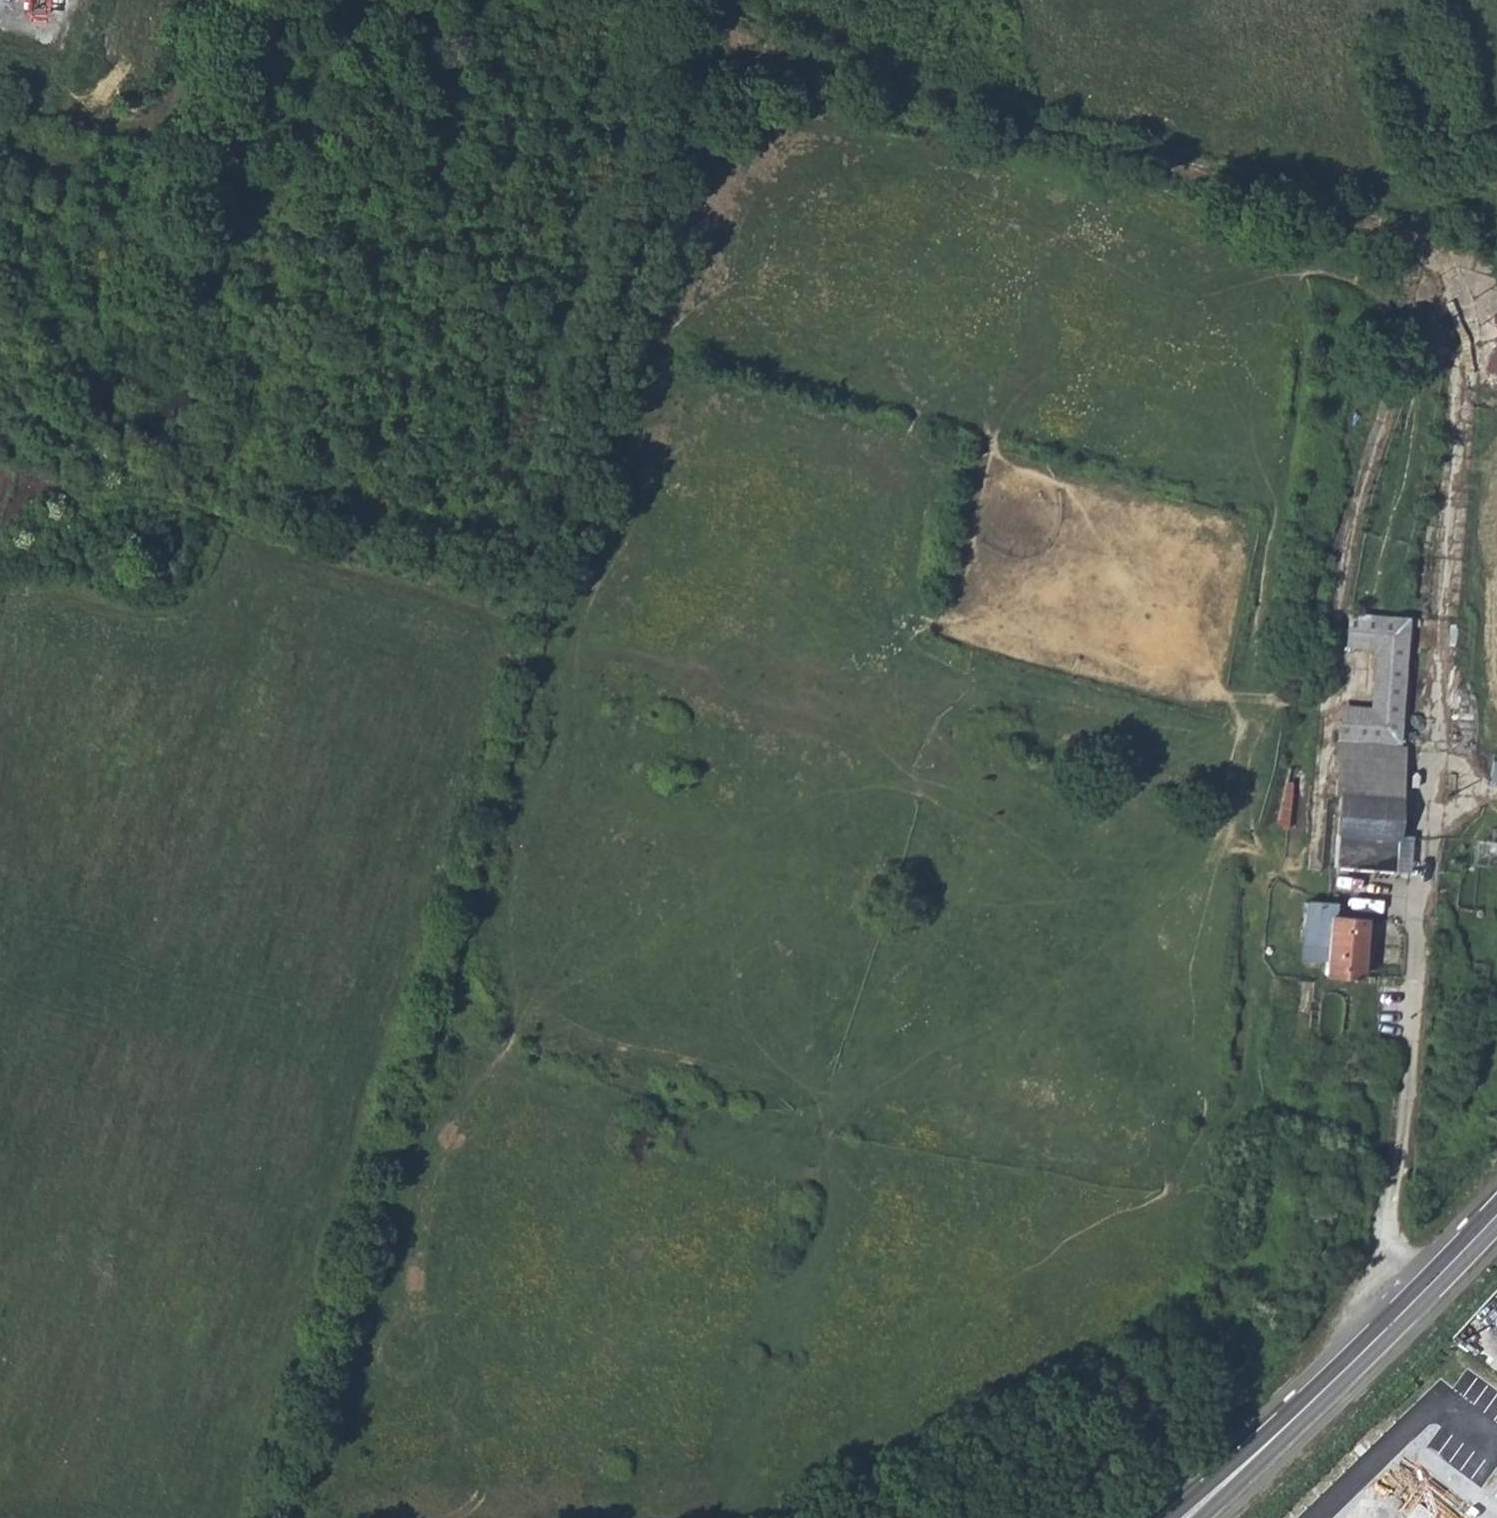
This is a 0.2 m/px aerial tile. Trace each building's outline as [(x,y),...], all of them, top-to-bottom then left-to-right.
[(1406,746),(1339,742),(1334,794),(1341,794),(1335,867),(1396,872),(1406,746)] [(1367,917),(1331,914),(1327,974),(1363,976),(1367,917)]
